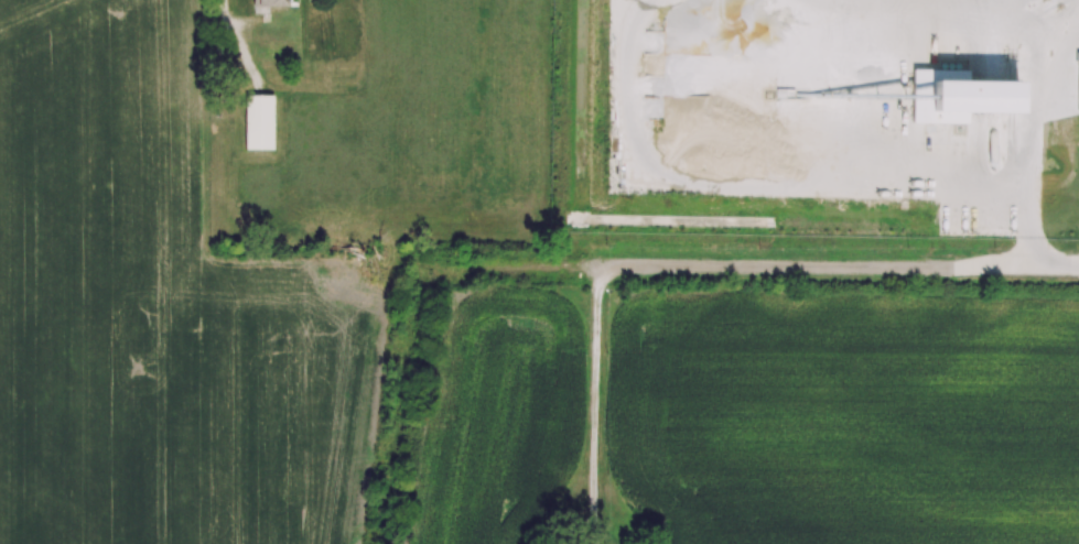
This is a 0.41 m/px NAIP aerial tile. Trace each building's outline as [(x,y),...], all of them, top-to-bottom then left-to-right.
[(288,6),(288,0),(254,0),(254,14),(269,14),(269,6),(288,6)] [(1019,82),(957,81),(958,71),(913,70),(912,122),(968,124),(968,112),(1018,113),(1019,82)] [(245,150),(273,150),(274,96),(245,96),(245,150)]
